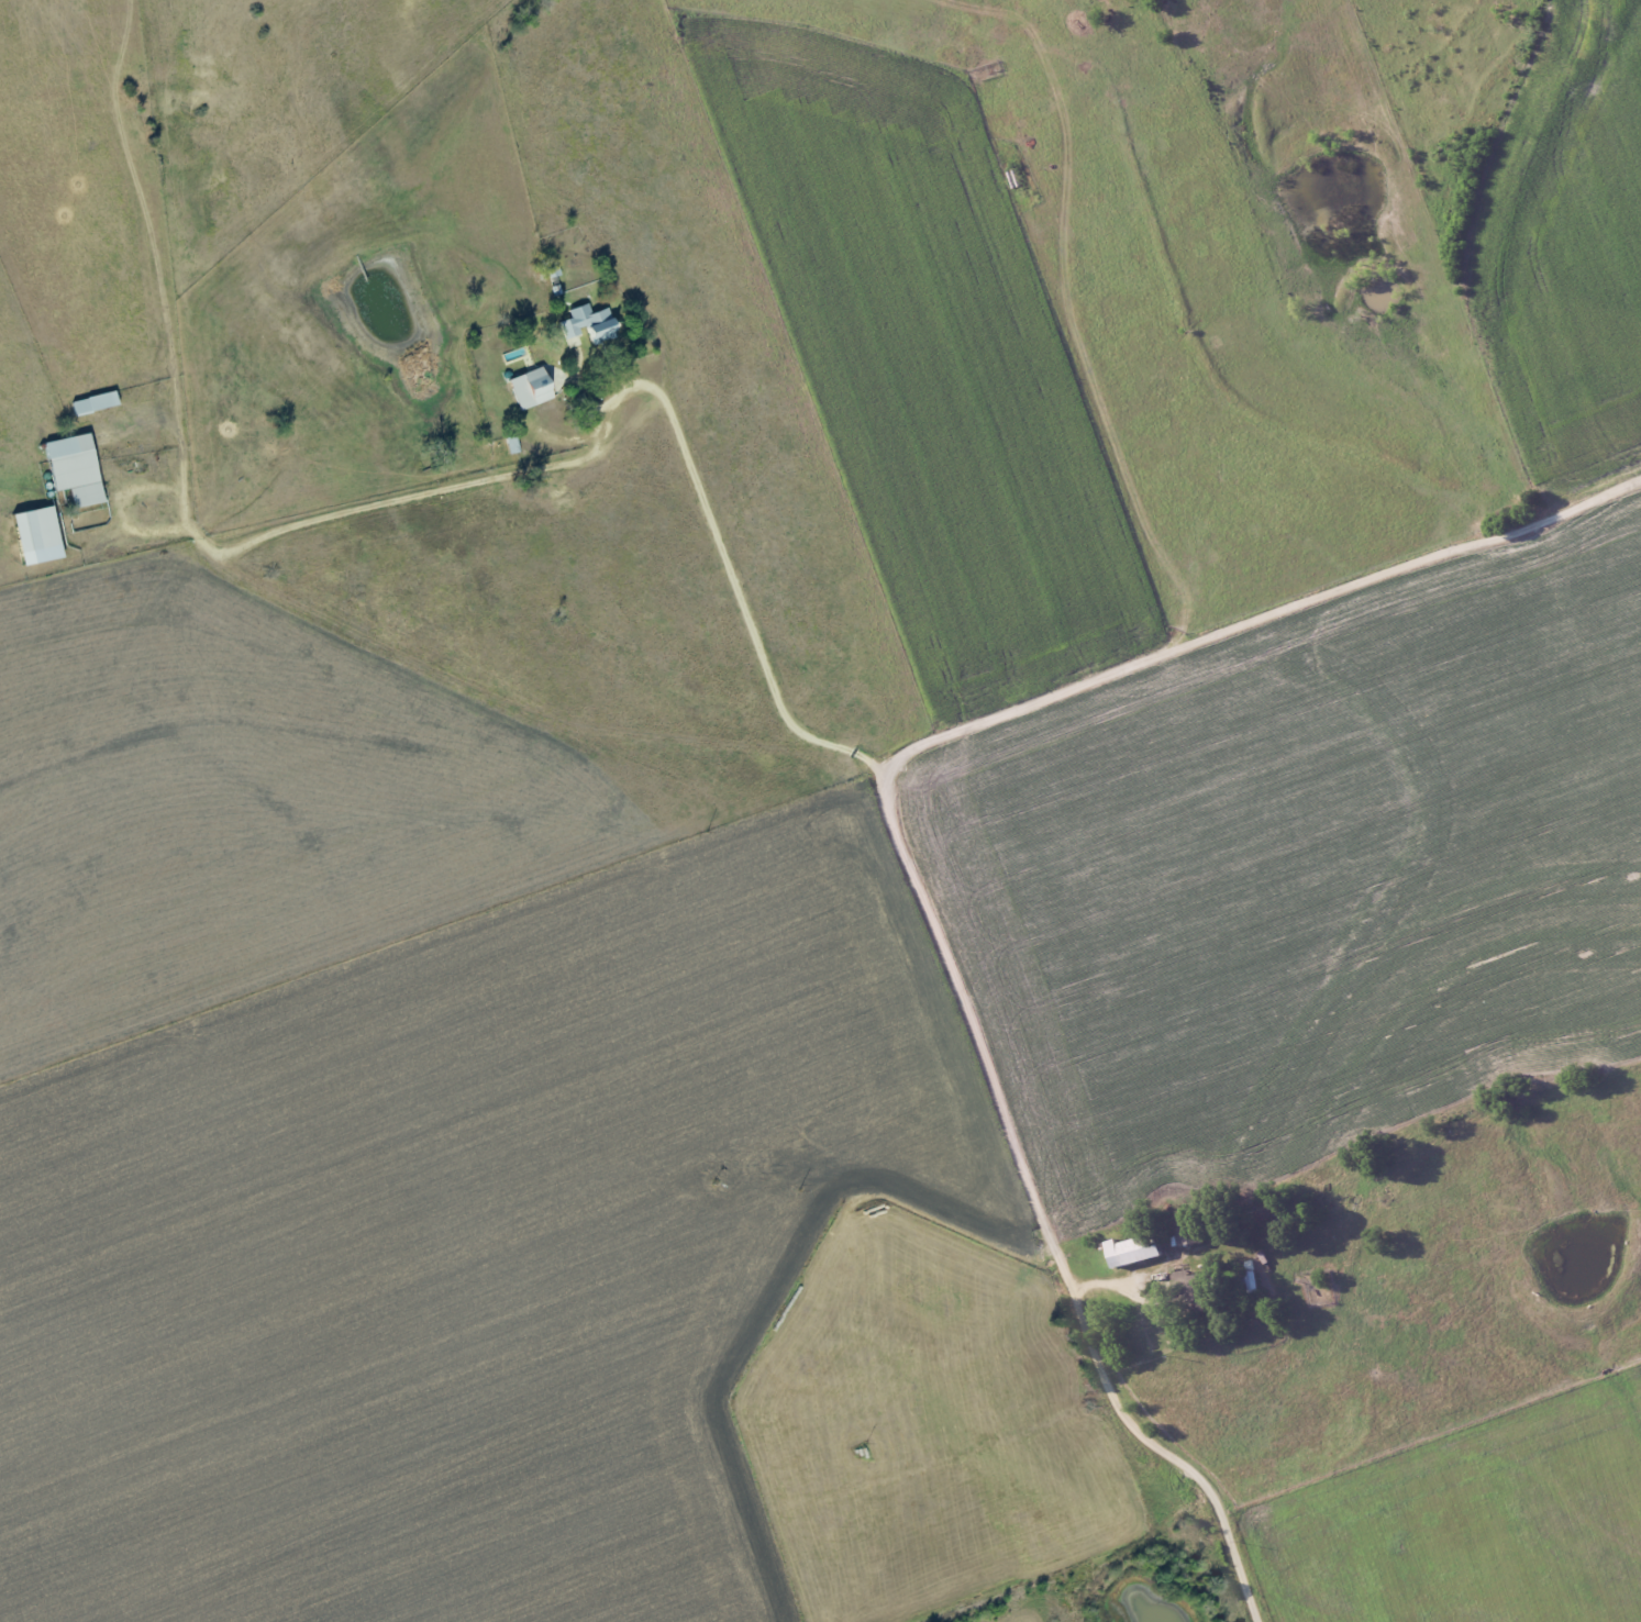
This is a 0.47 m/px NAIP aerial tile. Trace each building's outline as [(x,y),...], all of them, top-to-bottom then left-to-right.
[(594,344),(618,337),(609,308),(591,313),(589,303),(569,309),(572,318),(560,321),(565,340),(582,335),(580,327),(589,325),(594,344)] [(554,398),(545,367),(510,378),(519,409),(554,398)] [(75,414),(119,406),(116,392),(72,400),(75,414)] [(55,490),(70,487),(74,508),(103,502),(91,433),(46,441),(55,490)] [(24,565),(64,558),(53,506),(14,513),(24,565)] [(1175,1220),(1181,1246),(1208,1240),(1201,1213),(1175,1220)] [(1116,1267),(1166,1256),(1160,1233),(1120,1243),(1119,1239),(1110,1241),(1116,1267)] [(1190,1276),(1189,1270),(1173,1272),(1177,1297),(1188,1295),(1191,1313),(1218,1308),(1216,1294),(1225,1293),(1221,1276),(1212,1277),(1211,1272),(1190,1276)]
